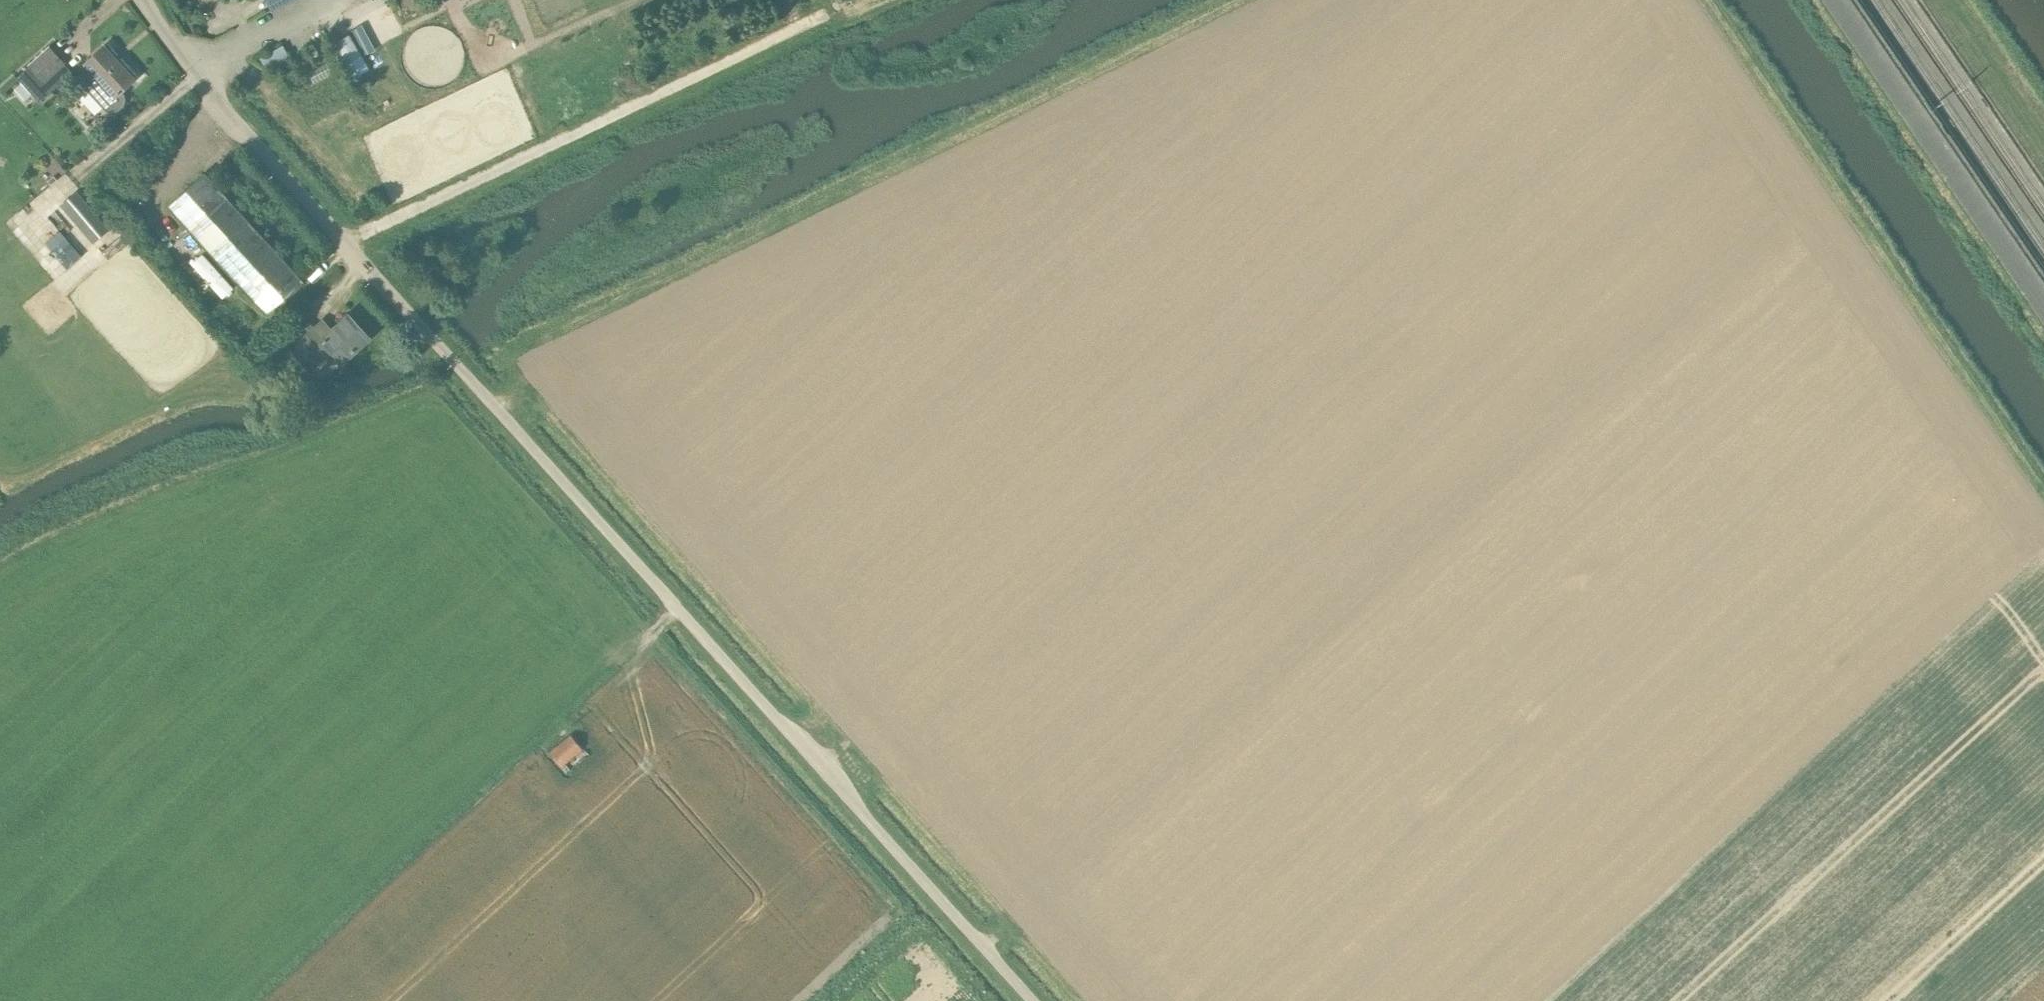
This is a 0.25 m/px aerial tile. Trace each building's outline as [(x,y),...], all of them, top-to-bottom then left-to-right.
[(292,0),(265,0),(270,11),(292,0)] [(122,90),(134,78),(104,44),(84,62),(88,67),(76,78),(86,88),(104,107),(106,108),(108,109),(110,110),(112,110),(115,110),(116,110),(118,109),(119,108),(121,107),(121,106),(123,105),(124,103),(124,101),(125,99),(125,97),(124,95),(123,93),(123,92),(122,90)] [(283,44),(260,57),(268,72),(291,59),(283,44)] [(40,101),(72,71),(49,46),(17,76),(40,101)] [(266,313),(302,280),(205,172),(169,205),(266,313)] [(93,241),(107,228),(76,192),(61,204),(93,241)] [(120,237),(102,252),(108,259),(126,244),(120,237)] [(66,239),(52,251),(66,268),(81,256),(66,239)] [(203,255),(193,265),(224,300),(235,290),(203,255)] [(369,336),(348,314),(331,330),(323,320),(291,350),(309,369),(330,350),(341,362),(369,336)] [(566,773),(588,754),(571,734),(550,752),(566,773)]
